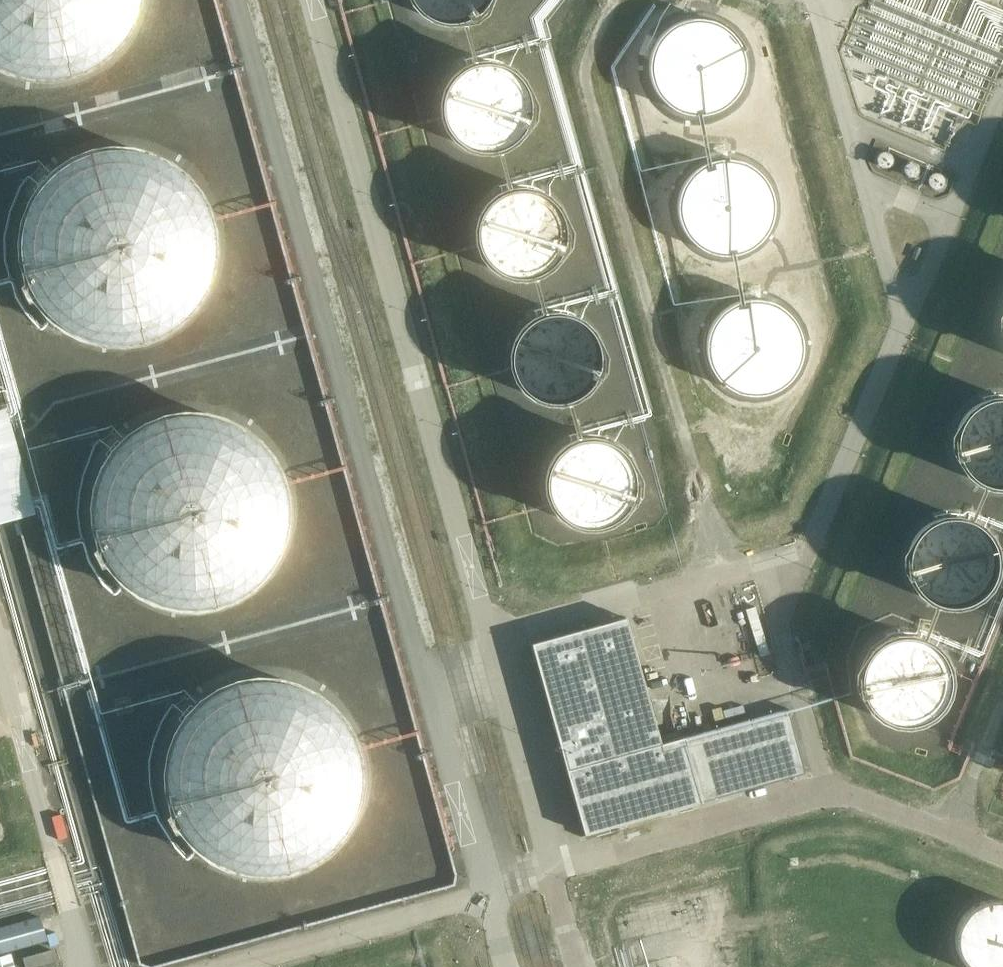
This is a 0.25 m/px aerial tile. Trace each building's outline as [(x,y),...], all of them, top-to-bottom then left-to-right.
[(6,69),(35,76),(65,74),(93,62),(116,43),(132,18),(136,0),(0,0),(0,65),(6,69)] [(415,4),(416,5),(418,8),(422,11),(424,13),(428,16),(433,18),(438,20),(441,21),(444,21),(448,22),(451,22),(456,21),(459,21),(464,19),(467,18),(472,16),(476,13),(480,10),(483,7),(486,3),(488,0),(412,0),(415,4)] [(734,33),(730,30),(727,27),(723,25),(719,22),(716,21),(712,20),(709,19),(705,18),(702,18),(698,17),(695,17),(691,18),(688,18),(683,20),(679,21),(676,22),(673,24),(670,26),(666,29),(663,31),(661,34),(659,36),(657,39),(655,42),(653,45),(652,49),(651,52),(650,54),(649,57),(649,61),(648,64),(648,68),(648,69),(649,73),(649,76),(650,80),(651,81),(651,83),(653,86),(655,91),(657,94),(659,97),(661,100),(663,101),(667,104),(669,106),(672,108),(677,111),(680,112),(684,113),(687,114),(692,115),(696,115),(699,115),(703,115),(705,115),(708,114),(711,113),(716,111),(721,109),(726,106),(728,104),(731,102),(733,99),(736,97),(739,92),(741,88),(743,84),(744,81),(745,78),(745,76),(746,74),(746,71),(746,69),(746,65),(746,62),(746,58),(745,57),(744,53),(744,52),(743,48),(742,47),(741,43),(739,40),(737,38),(734,33)] [(526,88),(525,87),(523,83),(522,81),(519,77),(516,74),(513,71),(510,69),(507,67),(503,65),(499,64),(495,63),(491,62),(486,62),(481,62),(478,62),(473,64),(468,65),(464,67),(463,68),(458,71),(455,74),(453,75),(451,78),(448,82),(447,85),(445,88),(444,91),(443,94),(442,96),(442,99),(441,102),(441,104),(441,107),(441,110),(442,114),(443,117),(443,119),(445,123),(446,126),(447,128),(450,132),(451,133),(453,136),(457,139),(461,143),(462,143),(465,145),(469,147),(474,149),(479,150),(484,150),(489,150),(494,149),(497,149),(502,147),(507,145),(511,142),(515,139),(517,137),(521,133),(523,130),(523,129),(525,126),(526,124),(526,123),(528,119),(528,116),(529,115),(529,111),(530,109),(530,108),(530,104),(529,101),(529,99),(529,98),(528,95),(527,91),(526,88)] [(66,161),(42,181),(26,207),(19,236),(21,267),(32,295),(52,318),(78,334),(108,342),(138,340),(166,328),(190,309),(206,283),(213,253),(211,223),(200,195),(180,171),(154,155),(125,148),(94,150),(66,161)] [(889,152),(887,151),(885,151),(883,151),(881,152),(880,153),(879,154),(878,155),(877,156),(877,157),(877,158),(877,159),(877,160),(877,162),(877,163),(878,164),(880,166),(881,167),(882,167),(884,168),(886,168),(888,167),(890,166),(891,165),(893,163),(893,162),(893,161),(893,159),(893,158),(893,156),(892,155),(891,154),(890,153),(889,152)] [(763,175),(760,171),(757,169),(754,166),(751,165),(747,163),(744,162),(741,160),(738,159),(732,158),(729,158),(724,158),(718,159),(717,159),(713,160),(710,161),(707,162),(702,164),(699,166),(696,168),(693,171),(690,174),(687,177),(685,181),(683,184),(681,188),(680,191),(679,196),(678,199),(678,203),(677,206),(678,210),(678,213),(679,217),(679,219),(680,222),(681,225),(683,228),(684,232),(685,233),(686,234),(688,237),(691,240),(692,241),(694,244),(697,246),(702,249),(705,250),(706,251),(711,253),(716,254),(721,255),(725,255),(728,255),(732,255),(735,254),(740,253),(745,251),(750,249),(754,246),(758,243),(761,240),(763,238),(765,235),(766,234),(768,231),(769,229),(770,228),(771,224),(772,221),(773,220),(774,216),(774,213),(775,211),(775,207),(775,204),(774,201),(774,197),(773,195),(773,194),(772,190),(771,187),(769,184),(766,179),(764,177),(763,175)] [(919,170),(919,169),(919,167),(918,166),(918,165),(916,163),(915,162),(914,162),(912,162),(910,162),(909,162),(908,162),(907,163),(906,164),(905,165),(904,166),(904,168),(903,170),(904,171),(904,172),(905,174),(906,175),(908,176),(909,177),(911,177),(912,177),(913,177),(915,176),(916,175),(917,174),(918,173),(919,172),(919,170)] [(945,180),(945,179),(944,177),(944,176),(943,175),(942,174),(940,173),(939,172),(938,172),(936,172),(934,172),(933,173),(931,174),(930,175),(929,176),(928,178),(928,179),(928,181),(928,183),(929,185),(930,186),(931,187),(933,189),(935,189),(937,189),(938,189),(940,188),(942,188),(943,187),(944,185),(945,183),(945,182),(945,180)] [(563,220),(562,217),(560,214),(559,211),(556,207),(554,204),(552,201),(548,198),(545,196),(541,193),(537,191),(534,190),(529,189),(525,188),(521,188),(517,188),(514,188),(511,189),(507,190),(504,191),(500,193),(497,195),(494,197),(490,200),(488,202),(485,206),(483,209),(481,212),(479,216),(478,219),(477,222),(477,224),(476,227),(476,231),(476,234),(476,236),(476,237),(477,241),(477,242),(478,245),(479,248),(480,250),(481,252),(482,254),(484,257),(487,261),(489,264),(491,265),(493,267),(494,268),(497,270),(499,271),(502,272),(503,273),(508,274),(513,275),(518,276),(523,276),(526,276),(531,275),(534,274),(539,272),(543,270),(547,267),(550,265),(552,262),(553,261),(555,258),(556,257),(558,254),(559,253),(560,251),(561,248),(562,247),(563,244),(563,242),(564,239),(564,235),(564,232),(564,230),(564,227),(563,222),(563,220)] [(921,248),(916,245),(911,258),(916,260),(921,248)] [(799,328),(798,325),(796,321),(794,318),(791,316),(789,313),(788,312),(784,308),(781,306),(776,304),(773,302),(770,301),(765,300),(761,299),(756,299),(753,299),(749,299),(744,300),(741,301),(737,302),(733,304),(728,307),(725,309),(723,311),(719,315),(717,317),(715,320),(713,323),(711,328),(709,331),(709,333),(708,336),(707,340),(707,343),(707,347),(707,352),(707,354),(708,357),(708,359),(709,362),(711,367),(714,372),(717,376),(719,379),(720,380),(722,382),(724,383),(725,385),(728,387),(732,389),(737,391),(742,393),(747,394),(752,395),(758,395),(763,394),(768,393),(771,392),(773,391),(778,389),(782,386),(786,383),(790,380),(793,376),(796,371),(798,368),(799,367),(800,364),(801,362),(801,359),(802,355),(802,353),(803,350),(803,348),(803,345),(803,343),(802,340),(802,338),(801,334),(800,331),(800,330),(799,328)] [(595,338),(594,335),(591,332),(589,330),(587,327),(584,324),(581,322),(578,320),(575,318),(571,316),(568,315),(564,314),(561,314),(558,313),(553,313),(550,313),(546,314),(543,315),(540,316),(535,318),(532,319),(530,321),(527,323),(523,327),(520,330),(518,333),(516,338),(514,341),(513,344),(512,347),(512,350),(511,355),(511,358),(511,362),(512,367),(513,370),(515,375),(515,376),(517,379),(520,383),(523,387),(526,391),(530,394),(535,396),(539,398),(544,400),(549,401),(554,401),(559,401),(564,400),(569,399),(573,397),(578,395),(582,392),(586,389),(589,385),(590,384),(592,381),(595,377),(595,376),(597,373),(598,369),(598,368),(599,365),(599,363),(599,361),(599,358),(599,356),(599,353),(599,350),(598,348),(597,345),(596,342),(596,340),(595,338)] [(1002,398),(999,398),(995,398),(992,398),(989,399),(984,400),(979,402),(976,404),(972,407),(970,409),(967,411),(964,415),(962,418),(960,422),(958,425),(957,430),(956,433),(955,436),(955,438),(955,441),(955,445),(955,446),(956,450),(956,451),(957,455),(958,458),(960,462),(962,467),(965,471),(969,474),(972,477),(977,480),(981,483),(986,484),(989,485),(994,486),(999,487),(1002,486),(1002,398)] [(17,518),(35,512),(7,407),(0,409),(0,522),(17,518)] [(132,431),(115,447),(99,472),(92,495),(92,522),(101,552),(120,579),(147,598),(181,607),(210,605),(237,595),(259,577),(275,556),(284,529),(284,492),(274,463),(253,438),(222,419),(188,413),(156,419),(132,431)] [(594,439),(589,439),(584,439),(582,440),(577,441),(573,442),(568,445),(564,447),(561,449),(559,452),(557,454),(556,455),(554,458),(552,461),(550,465),(548,468),(548,470),(547,473),(546,476),(546,478),(546,481),(546,485),(546,488),(547,491),(547,493),(548,496),(549,499),(550,502),(551,504),(554,508),(556,511),(558,513),(562,517),(566,520),(570,522),(573,524),(576,525),(578,525),(582,526),(587,527),(592,527),(596,527),(599,526),(604,525),(607,524),(610,522),(611,522),(614,520),(618,517),(622,514),(624,511),(626,508),(628,506),(629,503),(630,501),(631,498),(632,495),(633,492),(634,489),(634,486),(634,483),(634,479),(634,476),(633,473),(632,471),(631,468),(630,465),(629,462),(626,458),(624,455),(622,453),(619,450),(617,448),(614,446),(611,444),(608,443),(605,442),(600,440),(597,439),(594,439)] [(908,550),(907,555),(907,559),(907,562),(907,564),(907,567),(908,569),(908,572),(909,575),(910,577),(912,581),(915,586),(916,589),(920,592),(921,593),(924,596),(926,598),(931,600),(934,602),(938,603),(942,604),(947,605),(952,605),(957,605),(962,604),(965,603),(970,601),(973,600),(977,597),(981,594),(984,590),(987,587),(989,584),(992,579),(993,576),(994,573),(994,571),(995,568),(995,566),(995,562),(995,559),(995,555),(995,554),(995,552),(994,549),(993,546),(992,544),(991,541),(989,538),(986,534),(984,531),(982,529),(978,526),(975,524),(971,521),(968,520),(963,518),(960,518),(955,517),(949,517),(946,517),(943,518),(938,519),(933,521),(930,522),(926,525),(923,527),(921,529),(917,533),(915,535),(912,540),(911,543),(910,546),(909,547),(908,550)] [(776,667),(755,591),(754,590),(752,590),(750,590),(749,590),(747,591),(745,592),(744,593),(744,594),(764,670),(766,671),(768,671),(770,671),(771,671),(773,670),(775,669),(776,667)] [(609,827),(805,773),(787,708),(677,738),(676,739),(661,743),(626,617),(531,643),(586,838),(610,831),(609,827)] [(947,669),(946,666),(945,664),(944,660),(941,655),(939,653),(937,650),(935,648),(933,646),(930,643),(927,641),(924,640),(919,638),(915,636),(911,636),(908,635),(903,635),(900,635),(895,636),(892,637),(888,638),(884,640),(881,642),(878,643),(874,647),(872,649),(870,651),(869,653),(868,654),(865,658),(863,663),(862,666),(861,669),(861,671),(860,674),(860,676),(860,679),(860,682),(860,687),(862,692),(863,695),(865,700),(867,704),(869,707),(873,711),(875,713),(877,714),(881,717),(885,719),(888,721),(891,722),(893,722),(896,723),(898,723),(903,724),(908,723),(911,723),(916,722),(921,720),(923,719),(926,718),(930,715),(934,712),(936,710),(938,707),(939,706),(942,702),(944,697),(946,692),(947,689),(948,686),(948,684),(948,681),(948,678),(948,676),(948,674),(947,671),(947,669)] [(208,695),(190,711),(174,736),(168,759),(167,786),(176,816),(195,843),(223,862),(256,871),(286,869),(312,859),(335,841),(350,820),(360,794),(360,756),(349,727),(329,702),(297,683),(263,677),(232,683),(208,695)] [(965,913),(962,916),(961,919),(959,923),(958,925),(957,928),(956,931),(956,933),(956,934),(956,937),(956,939),(956,942),(956,945),(956,947),(957,950),(958,951),(958,953),(960,956),(961,959),(962,960),(963,961),(965,964),(967,966),(1002,966),(1002,899),(1001,899),(998,899),(994,899),(991,899),(988,899),(985,900),(982,901),(979,902),(975,905),(972,906),(970,908),(967,910),(965,913)] [(10,950),(47,939),(40,916),(0,928),(0,966),(15,966),(10,950)]
